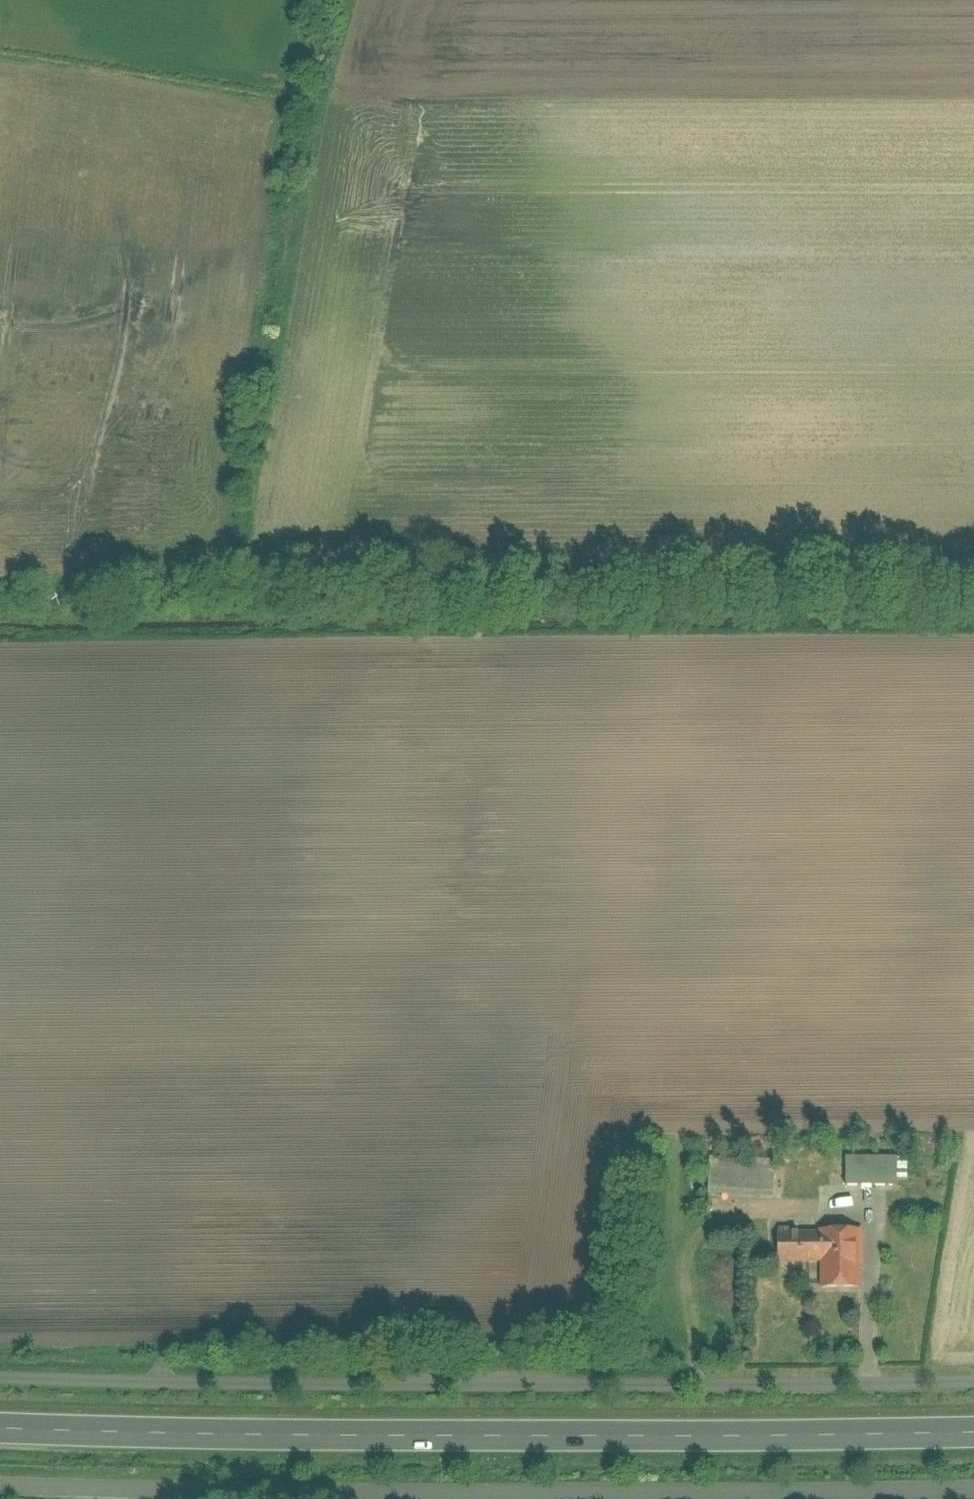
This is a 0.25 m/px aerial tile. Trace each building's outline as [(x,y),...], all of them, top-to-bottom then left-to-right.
[(894,1156),(843,1155),(843,1185),(894,1186),(894,1156)] [(777,1160),(710,1157),(708,1194),(775,1197),(777,1160)] [(861,1230),(775,1232),(776,1260),(821,1260),(821,1290),(859,1289),(858,1261),(861,1261),(861,1230)]
